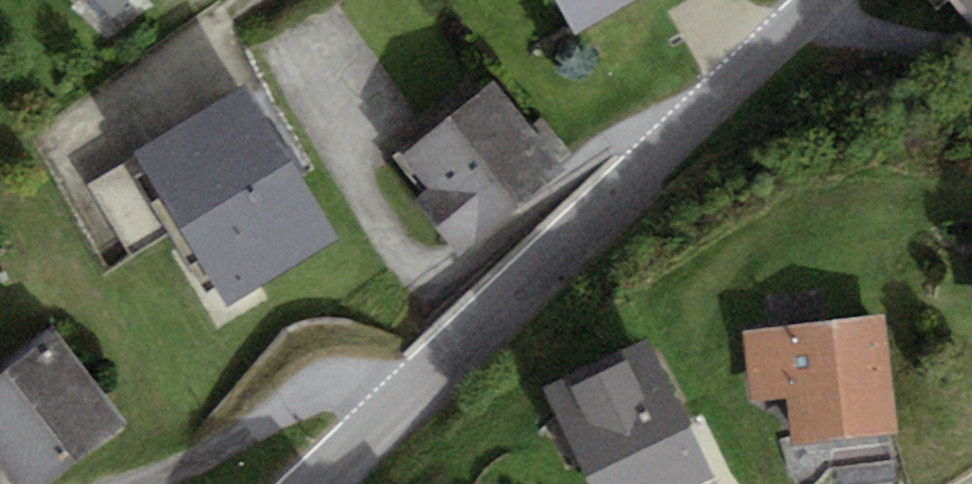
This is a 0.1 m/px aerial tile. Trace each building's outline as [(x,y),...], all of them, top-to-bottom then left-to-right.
[(116,27),(143,0),(89,0),(116,27)] [(576,33),(633,0),(556,0),(576,33)] [(971,9),(971,0),(964,0),(971,9)] [(495,80),(397,156),(465,243),(563,166),(495,80)] [(341,247),(248,95),(92,190),(133,258),(175,233),(227,317),(341,247)] [(889,311),(748,329),(757,403),(786,399),(793,451),(905,436),(889,311)] [(0,396),(0,470),(11,483),(62,483),(134,430),(68,344),(0,396)] [(556,389),(598,483),(719,483),(656,344),(556,389)]
